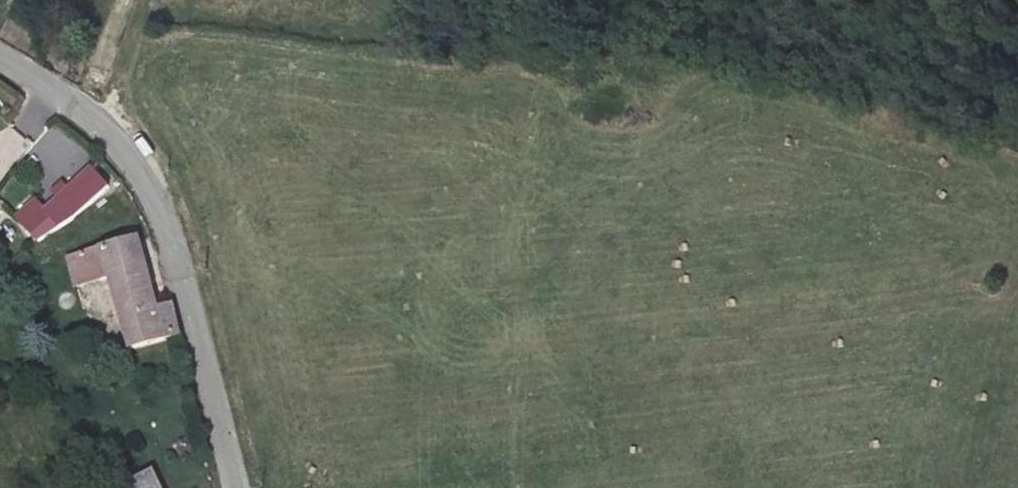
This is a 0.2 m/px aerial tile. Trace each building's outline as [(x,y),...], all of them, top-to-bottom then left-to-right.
[(105,178),(91,159),(44,198),(59,213),(72,202),(75,206),(105,178)] [(140,254),(157,249),(150,228),(103,240),(128,342),(179,329),(171,297),(152,302),(140,254)] [(149,452),(106,465),(113,487),(161,487),(149,452)]
